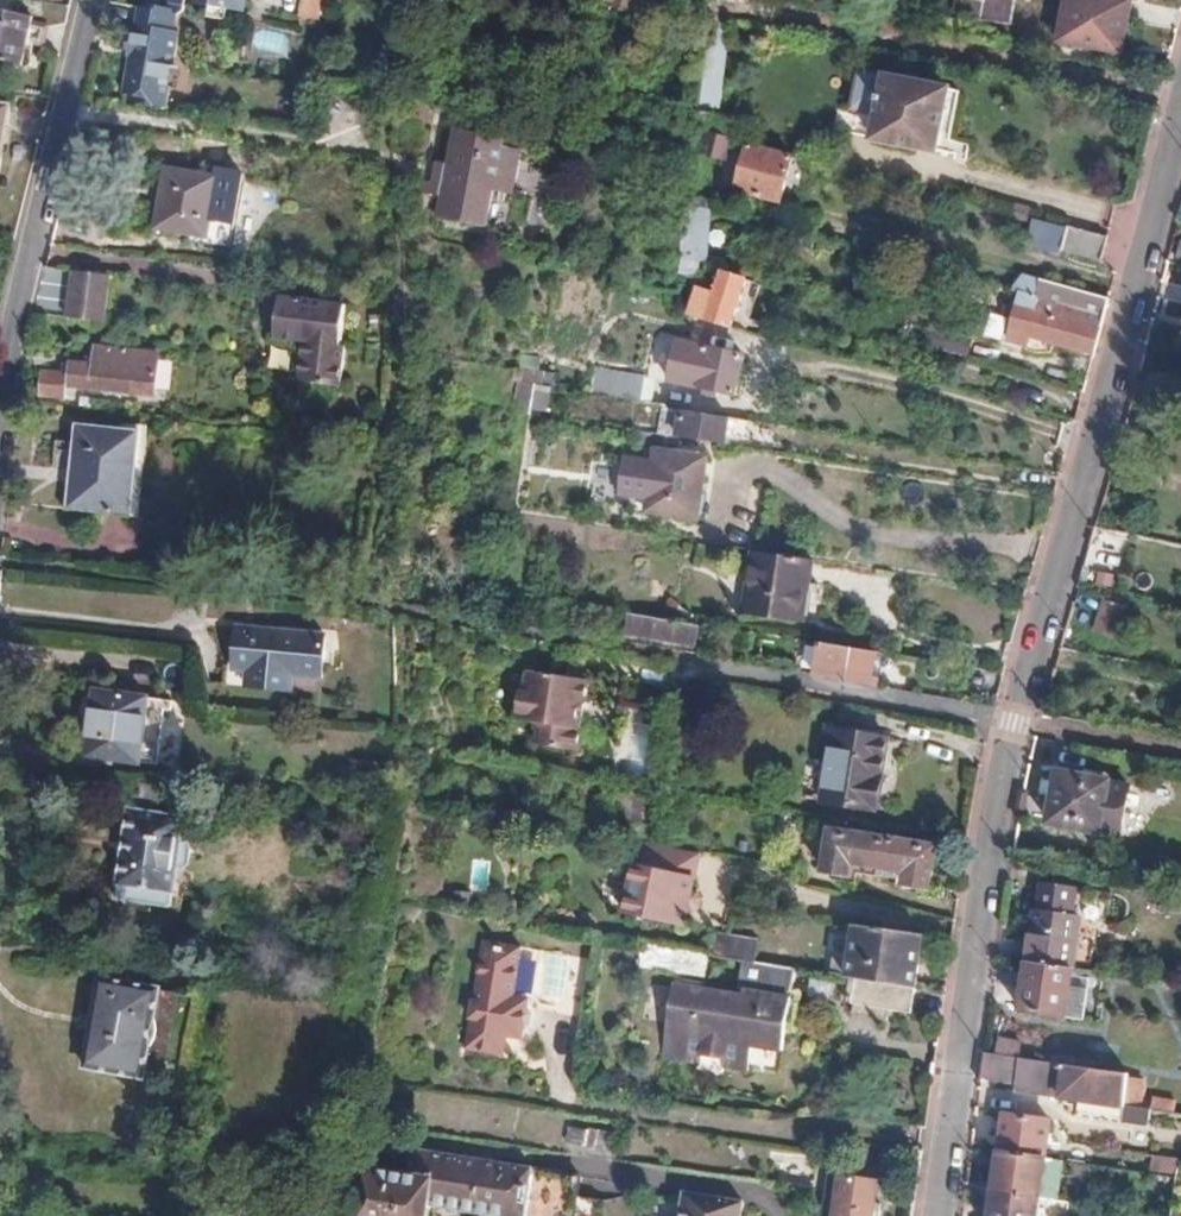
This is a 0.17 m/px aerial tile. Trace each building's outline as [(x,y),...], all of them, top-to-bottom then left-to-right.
[(172,13),(186,15),(189,0),(174,0),(172,13)] [(199,1),(196,10),(213,13),(211,24),(229,27),(231,15),(246,17),(249,0),(190,0),(199,1)] [(301,18),(319,21),(323,0),(304,0),(301,18)] [(593,2),(610,6),(609,13),(625,16),(627,11),(649,17),(654,0),(594,0),(593,2)] [(984,0),(983,0),(952,0),(950,14),(1010,25),(1014,0),(985,0),(984,0)] [(1075,46),(1121,55),(1131,2),(1121,0),(1068,0),(1062,35),(1076,37),(1075,46)] [(20,67),(31,16),(0,9),(0,62),(20,67)] [(181,24),(185,19),(186,15),(172,13),(171,17),(161,15),(160,18),(142,14),(138,47),(134,48),(132,65),(136,65),(179,71),(183,39),(177,39),(181,24)] [(698,93),(694,127),(698,128),(705,129),(708,113),(718,116),(729,23),(708,17),(705,44),(698,93)] [(250,50),(287,58),(292,36),(255,28),(250,50)] [(174,116),(179,71),(136,65),(132,103),(157,106),(156,113),(174,116)] [(859,73),(845,134),(935,154),(948,92),(859,73)] [(0,103),(0,161),(11,106),(0,103)] [(728,137),(734,138),(737,121),(718,116),(708,113),(705,129),(728,137)] [(705,129),(698,128),(697,136),(702,136),(701,146),(726,152),(728,137),(705,129)] [(441,162),(438,172),(497,185),(497,183),(514,187),(522,157),(504,152),(506,143),(459,133),(452,163),(441,162)] [(747,145),(736,189),(780,203),(785,183),(798,184),(804,160),(747,145)] [(172,169),(161,227),(209,237),(221,177),(172,169)] [(497,185),(438,172),(437,178),(448,181),(440,217),(481,226),(490,192),(495,193),(497,185)] [(1101,258),(1106,236),(1067,225),(1061,247),(1101,258)] [(679,277),(697,278),(701,236),(682,234),(679,277)] [(706,321),(733,329),(746,279),(721,273),(706,321)] [(1027,334),(1094,353),(1109,292),(1039,274),(1034,292),(1020,289),(1016,301),(1023,303),(1016,332),(1027,334)] [(75,276),(69,322),(104,326),(110,280),(75,276)] [(302,368),(345,373),(350,344),(343,342),(348,305),(281,296),(275,336),(304,339),(302,368)] [(1025,342),(1027,334),(1016,332),(1023,303),(1016,301),(1005,338),(1025,342)] [(931,327),(925,346),(964,356),(968,338),(931,327)] [(676,341),(667,383),(733,397),(744,356),(676,341)] [(42,371),(39,398),(66,399),(67,388),(154,399),(159,359),(94,351),(93,364),(68,363),(67,373),(42,371)] [(344,383),(345,373),(302,368),(301,379),(344,383)] [(602,373),(599,394),(642,402),(646,379),(602,373)] [(514,411),(548,415),(551,386),(518,382),(514,411)] [(681,436),(723,443),(724,435),(743,436),(745,420),(663,406),(661,416),(678,418),(680,414),(684,415),(681,436)] [(79,425),(69,508),(134,516),(143,432),(79,425)] [(604,440),(595,503),(642,510),(651,447),(604,440)] [(751,569),(809,578),(812,558),(754,550),(751,569)] [(808,585),(809,578),(751,569),(743,608),(798,620),(804,585),(808,585)] [(1102,600),(1094,630),(1114,635),(1121,605),(1102,600)] [(630,617),(627,635),(695,647),(698,628),(630,617)] [(261,664),(259,685),(303,690),(305,668),(334,670),(338,635),(249,627),(245,661),(261,664)] [(814,675),(874,686),(877,676),(870,675),(875,652),(821,643),(814,675)] [(921,659),(898,655),(897,667),(920,671),(921,659)] [(511,683),(507,708),(577,720),(584,681),(519,670),(517,684),(511,683)] [(179,701),(99,693),(92,755),(163,763),(168,732),(174,732),(179,701)] [(577,720),(507,708),(506,718),(530,722),(528,743),(572,751),(577,720)] [(630,774),(649,773),(648,726),(630,726),(630,774)] [(826,761),(880,770),(886,738),(833,729),(826,761)] [(873,810),(880,770),(826,761),(820,801),(873,810)] [(1052,796),(1047,822),(1099,833),(1099,831),(1119,835),(1129,787),(1109,784),(1109,781),(1057,771),(1055,784),(1061,785),(1059,797),(1052,796)] [(191,789),(136,782),(119,882),(173,892),(191,789)] [(911,844),(913,831),(881,826),(880,839),(829,831),(823,871),(849,875),(851,869),(905,879),(905,884),(928,888),(934,848),(911,844)] [(699,857),(639,847),(627,922),(686,932),(699,857)] [(1034,914),(1027,963),(1072,970),(1079,920),(1073,919),(1077,890),(1043,886),(1039,915),(1034,914)] [(850,977),(914,988),(922,935),(879,929),(858,925),(850,977)] [(786,945),(737,937),(734,958),(782,966),(786,945)] [(480,939),(464,1033),(485,1037),(486,1033),(503,1035),(519,1038),(520,1030),(526,1026),(528,1008),(525,1005),(526,997),(510,994),(518,946),(480,939)] [(662,945),(639,941),(634,966),(658,972),(662,945)] [(662,945),(658,972),(656,978),(669,981),(697,984),(702,953),(662,945)] [(780,1049),(794,968),(782,966),(734,958),(702,953),(697,984),(669,981),(660,1052),(697,1058),(697,1064),(718,1067),(718,1061),(744,1065),(747,1044),(780,1049)] [(1072,970),(1027,963),(1021,1011),(1065,1018),(1072,970)] [(161,984),(102,974),(86,1062),(147,1073),(161,984)] [(910,1015),(914,988),(850,977),(846,977),(842,1005),(910,1015)] [(485,1037),(464,1033),(461,1047),(483,1050),(485,1037)] [(485,1037),(483,1050),(500,1054),(502,1039),(485,1037)] [(982,1051),(980,1077),(1017,1083),(1016,1090),(1124,1107),(1128,1080),(1128,1074),(982,1051)] [(1128,1080),(1124,1107),(1138,1108),(1142,1081),(1128,1080)] [(1138,1108),(1124,1107),(1122,1123),(1147,1126),(1149,1110),(1138,1108)] [(1004,1115),(998,1151),(1043,1158),(1049,1122),(1004,1115)] [(557,1124),(555,1140),(601,1148),(603,1128),(593,1126),(592,1129),(557,1124)] [(576,1172),(408,1149),(406,1169),(382,1166),(374,1215),(446,1215),(447,1207),(519,1215),(569,1215),(576,1172)] [(988,1215),(1034,1215),(1043,1158),(998,1151),(988,1215)] [(1152,1171),(1175,1173),(1176,1157),(1153,1155),(1152,1171)] [(785,1164),(784,1182),(807,1183),(808,1166),(785,1164)] [(834,1215),(871,1215),(877,1178),(840,1172),(834,1215)] [(678,1215),(738,1215),(740,1203),(682,1194),(678,1215)]
